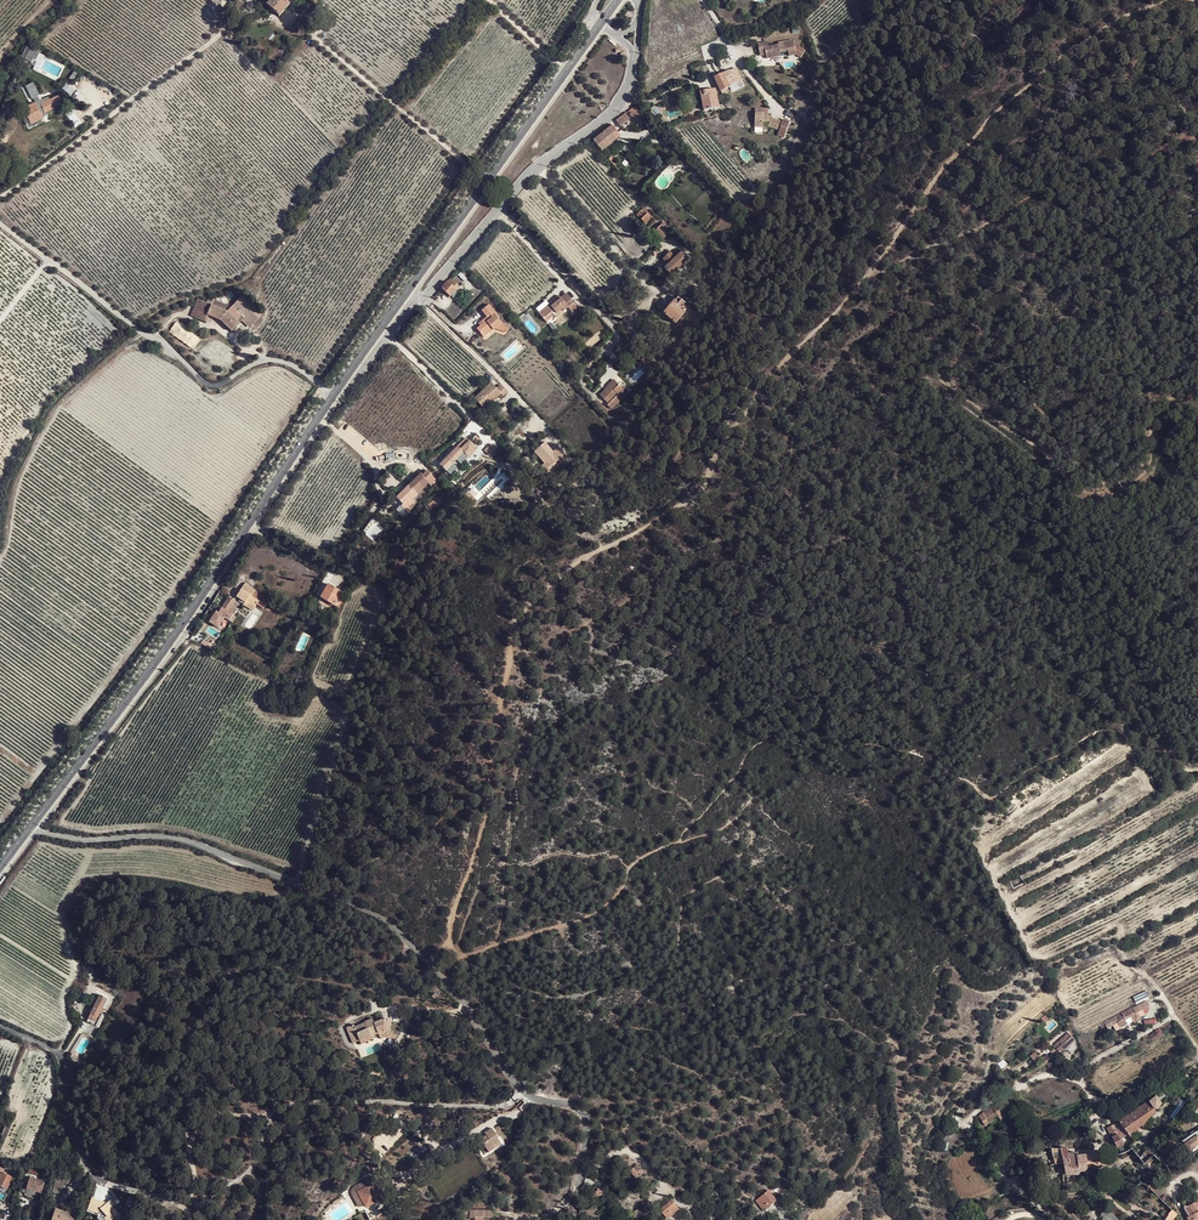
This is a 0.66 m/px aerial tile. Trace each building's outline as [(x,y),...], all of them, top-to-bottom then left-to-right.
[(279,15),(289,4),(285,0),(262,0),(279,15)] [(235,26),(229,31),(232,35),(234,33),(238,31),(235,26)] [(788,51),(789,56),(796,55),(793,41),(781,43),(782,46),(779,47),(778,45),(768,47),(767,42),(764,43),(766,53),(767,59),(780,56),(780,53),(788,51)] [(759,55),(766,53),(764,43),(757,44),(759,55)] [(34,63),(34,64),(34,66),(34,67),(34,70),(35,72),(43,54),(41,55),(39,56),(38,57),(37,58),(36,59),(36,60),(35,61),(35,62),(35,63),(34,63)] [(730,85),(736,82),(735,80),(740,78),(736,68),(715,78),(721,91),(725,89),(730,87),(730,85)] [(32,112),(37,122),(43,119),(41,115),(40,113),(44,112),(45,113),(62,105),(58,96),(41,104),(37,96),(40,95),(35,86),(27,90),(32,100),(33,99),(35,103),(30,105),(26,107),(29,114),(32,112)] [(701,92),(704,110),(719,108),(716,89),(701,92)] [(635,106),(616,121),(619,124),(621,126),(633,117),(639,124),(641,122),(643,124),(645,122),(646,122),(648,120),(636,106),(635,106)] [(756,109),(755,126),(763,126),(763,122),(768,122),(770,122),(769,126),(780,130),(782,122),(772,118),(771,119),(769,118),(769,114),(767,114),(767,109),(756,109)] [(26,115),(31,125),(37,122),(32,112),(29,114),(26,115)] [(602,150),(620,136),(612,126),(594,141),(602,150)] [(676,166),(681,162),(675,156),(671,160),(676,166)] [(652,196),(646,189),(644,191),(650,197),(652,196)] [(643,217),(641,219),(645,223),(651,218),(643,209),(640,211),(644,216),(643,217)] [(654,231),(662,239),(670,232),(666,228),(668,225),(665,222),(654,231)] [(664,268),(671,275),(687,260),(681,253),(675,258),(670,253),(663,259),(668,265),(664,268)] [(459,275),(464,281),(467,279),(461,273),(459,275)] [(450,278),(441,288),(450,296),(451,295),(456,290),(459,287),(450,278)] [(460,294),(456,290),(451,295),(456,299),(460,294)] [(551,305),(550,304),(539,313),(544,319),(552,312),(554,315),(558,312),(562,309),(564,311),(568,307),(574,313),(579,309),(574,303),(574,302),(569,297),(564,301),(561,298),(559,295),(554,299),(555,300),(556,302),(551,305)] [(207,303),(197,299),(196,303),(201,306),(195,318),(206,322),(209,315),(216,318),(220,320),(221,321),(231,331),(242,320),(246,316),(254,323),(262,315),(242,296),(230,308),(227,312),(207,303)] [(664,312),(675,323),(686,311),(689,307),(678,297),(675,300),(674,300),(664,312)] [(208,300),(207,303),(227,312),(230,308),(219,303),(213,303),(208,300)] [(201,306),(196,303),(190,315),(195,318),(201,306)] [(489,305),(482,311),(487,317),(490,319),(487,322),(484,319),(478,324),(480,327),(477,329),(482,335),(489,331),(491,333),(495,329),(507,334),(510,326),(501,323),(496,316),(498,315),(489,305)] [(546,322),(554,315),(552,312),(544,319),(546,322)] [(254,323),(246,316),(242,320),(250,327),(254,323)] [(640,363),(642,361),(645,359),(639,353),(635,356),(640,363)] [(645,359),(642,361),(647,366),(648,366),(649,368),(651,367),(645,359)] [(609,361),(593,376),(604,388),(620,372),(609,361)] [(609,388),(608,387),(605,390),(600,395),(609,403),(618,394),(622,398),(628,392),(624,388),(623,389),(620,386),(621,385),(619,384),(618,385),(615,382),(609,388)] [(485,409),(493,401),(491,399),(483,407),(485,409)] [(517,400),(512,404),(520,413),(525,409),(517,400)] [(484,450),(487,454),(494,448),(490,444),(484,450)] [(459,461),(466,454),(465,454),(464,452),(465,451),(463,449),(462,450),(458,447),(440,464),(446,470),(451,465),(458,459),(459,461)] [(453,467),(459,461),(458,459),(451,465),(453,467)] [(465,470),(460,475),(464,479),(469,473),(465,470)] [(421,474),(408,486),(417,495),(422,490),(424,492),(427,489),(425,486),(428,483),(433,488),(439,483),(427,471),(422,475),(421,474)] [(408,512),(421,499),(417,495),(408,486),(402,492),(396,497),(397,498),(402,504),(399,507),(397,510),(402,514),(406,510),(408,512)] [(470,501),(475,497),(469,491),(465,495),(470,501)] [(436,500),(428,505),(431,509),(442,501),(439,497),(436,499),(436,500)] [(394,501),(399,507),(402,504),(397,498),(394,501)] [(370,515),(360,528),(363,530),(373,517),(370,515)] [(394,544),(389,551),(395,555),(400,548),(394,544)] [(245,584),(241,589),(252,596),(256,591),(245,584)] [(328,584),(321,597),(327,601),(334,604),(340,594),(341,591),(328,584)] [(252,596),(241,589),(236,596),(240,599),(245,602),(254,608),(259,600),(252,596)] [(340,594),(334,604),(339,607),(345,597),(340,594)] [(235,602),(228,598),(222,607),(228,611),(235,602)] [(252,611),(254,608),(245,602),(244,604),(243,605),(252,611)] [(228,611),(222,607),(218,612),(216,611),(209,621),(217,626),(224,616),(232,622),(236,616),(232,614),(228,611)] [(201,643),(208,648),(214,650),(215,649),(214,648),(214,646),(204,640),(201,643)] [(298,676),(296,682),(303,685),(306,678),(300,676),(299,677),(298,676)] [(1144,932),(1130,939),(1132,943),(1144,937),(1146,936),(1144,932)] [(1145,991),(1132,996),(1136,1004),(1148,998),(1145,991)] [(102,1008),(107,999),(107,998),(100,995),(86,1021),(93,1025),(102,1008)] [(112,1002),(107,999),(102,1008),(108,1010),(112,1002)] [(1134,1008),(1122,1014),(1126,1020),(1131,1018),(1134,1024),(1139,1022),(1140,1021),(1134,1008)] [(1050,1018),(1047,1014),(1042,1019),(1045,1022),(1050,1018)] [(1122,1014),(1110,1020),(1113,1026),(1118,1024),(1120,1028),(1128,1024),(1126,1020),(1122,1014)] [(359,1041),(360,1044),(372,1039),(371,1036),(383,1031),(390,1032),(391,1020),(383,1019),(374,1023),(372,1019),(365,1022),(365,1023),(354,1027),(359,1041)] [(359,1041),(354,1027),(353,1025),(346,1028),(353,1043),(359,1041)] [(1060,1053),(1062,1055),(1067,1051),(1067,1049),(1076,1041),(1075,1039),(1069,1033),(1054,1046),(1056,1048),(1053,1051),(1055,1055),(1060,1053)] [(1036,1051),(1031,1055),(1035,1061),(1040,1058),(1036,1051)] [(1126,1153),(1132,1150),(1129,1146),(1133,1142),(1130,1137),(1133,1135),(1141,1126),(1143,1128),(1154,1114),(1152,1112),(1154,1109),(1157,1110),(1170,1093),(1166,1088),(1150,1102),(1149,1101),(1115,1125),(1108,1128),(1117,1149),(1119,1148),(1121,1152),(1125,1150),(1126,1153)] [(1004,1103),(982,1118),(984,1121),(988,1119),(990,1123),(996,1120),(993,1115),(997,1113),(999,1116),(1009,1110),(1004,1103)] [(495,1134),(495,1133),(492,1128),(485,1133),(486,1135),(475,1143),(479,1149),(484,1146),(489,1152),(495,1148),(494,1146),(500,1142),(497,1137),(495,1134)] [(1189,1151),(1197,1146),(1197,1131),(1196,1132),(1197,1135),(1184,1144),(1189,1151)] [(409,1152),(414,1159),(426,1150),(422,1144),(409,1152)] [(1061,1150),(1052,1149),(1055,1165),(1064,1163),(1066,1175),(1072,1175),(1078,1175),(1079,1174),(1080,1171),(1087,1171),(1088,1170),(1088,1168),(1100,1167),(1099,1166),(1106,1165),(1105,1164),(1107,1164),(1109,1165),(1115,1162),(1116,1159),(1115,1154),(1098,1155),(1098,1153),(1078,1156),(1078,1154),(1077,1153),(1076,1153),(1068,1153),(1068,1148),(1062,1148),(1061,1150)] [(1120,1155),(1120,1156),(1123,1162),(1133,1158),(1135,1154),(1132,1150),(1126,1153),(1120,1155)] [(1146,1151),(1139,1158),(1144,1164),(1154,1155),(1150,1150),(1148,1152),(1146,1151)] [(641,1175),(644,1173),(637,1166),(630,1171),(635,1177),(639,1174),(641,1175)] [(596,1182),(598,1180),(589,1169),(587,1172),(587,1175),(596,1182)] [(40,1181),(25,1177),(22,1189),(38,1193),(40,1181)] [(368,1188),(367,1186),(358,1191),(366,1207),(364,1208),(369,1219),(392,1207),(385,1192),(382,1193),(376,1182),(370,1185),(371,1186),(368,1188)] [(1160,1189),(1155,1182),(1148,1187),(1155,1193),(1160,1189)] [(605,1200),(611,1197),(603,1186),(601,1187),(602,1188),(603,1194),(605,1200)] [(590,1198),(603,1194),(602,1188),(597,1189),(598,1191),(589,1194),(590,1198)] [(764,1211),(774,1203),(777,1200),(769,1191),(768,1191),(756,1201),(764,1211)] [(85,1209),(97,1213),(104,1219),(107,1219),(115,1213),(106,1203),(105,1204),(103,1202),(89,1198),(85,1209)] [(777,1200),(774,1203),(780,1211),(786,1206),(780,1198),(777,1200)] [(667,1218),(678,1209),(672,1200),(660,1209),(667,1218)] [(1197,1203),(1196,1203),(1184,1210),(1185,1211),(1189,1218),(1188,1218),(1189,1219),(1197,1219),(1197,1205),(1197,1203)] [(1116,1217),(1105,1207),(1099,1217),(1102,1219),(1121,1219),(1116,1217)] [(69,1214),(49,1208),(45,1219),(67,1219),(69,1214)] [(639,1209),(632,1214),(637,1219),(640,1219),(644,1217),(639,1209)] [(680,1210),(678,1209),(667,1218),(668,1219),(680,1210)] [(494,1210),(470,1210),(469,1218),(475,1218),(475,1217),(484,1217),(484,1218),(494,1218),(494,1210)] [(1172,1211),(1167,1217),(1165,1219),(1174,1219),(1178,1214),(1173,1210),(1172,1211)]
